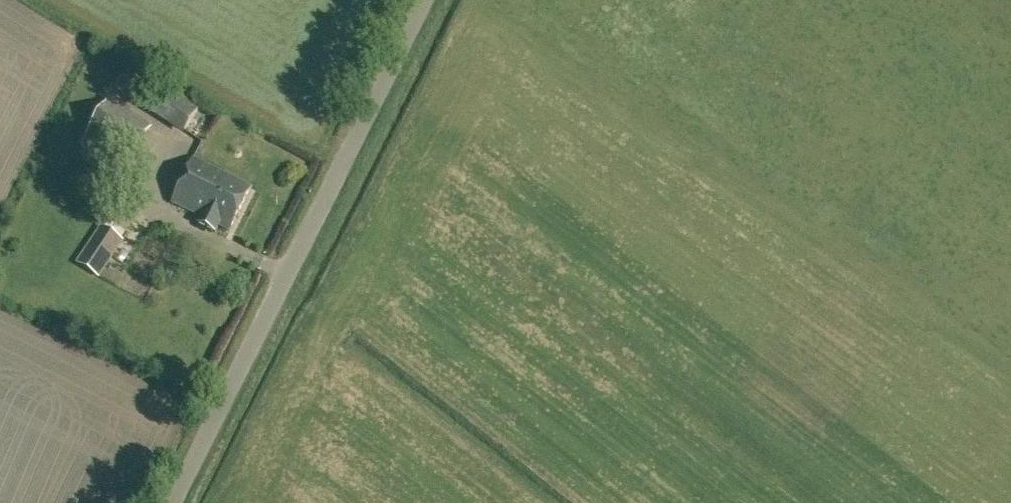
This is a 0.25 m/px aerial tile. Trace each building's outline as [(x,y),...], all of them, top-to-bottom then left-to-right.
[(114,92),(182,136),(201,108),(181,96),(178,100),(128,69),(114,92)] [(86,134),(96,142),(127,163),(132,157),(152,127),(108,99),(86,134)] [(230,230),(251,187),(194,158),(172,202),(201,216),(198,223),(215,232),(219,225),(230,230)] [(100,225),(74,264),(98,279),(123,241),(100,225)]
